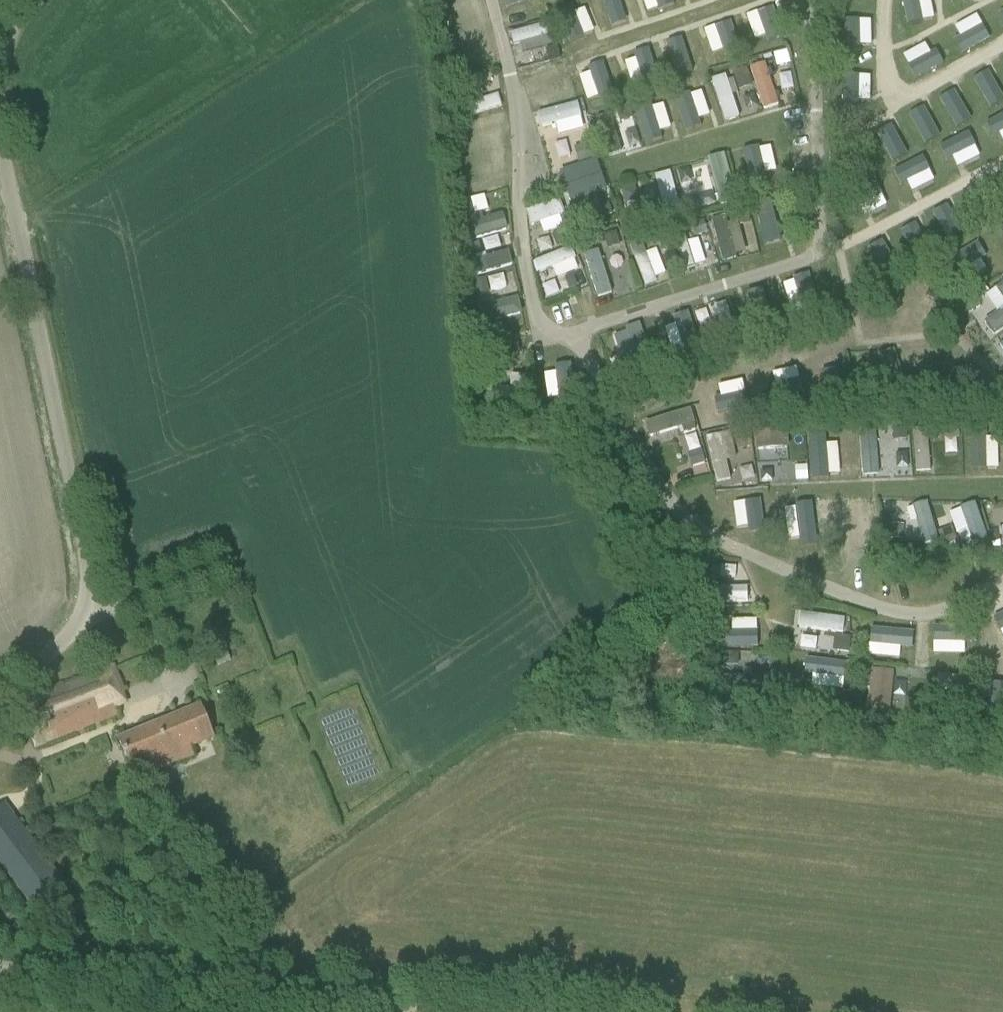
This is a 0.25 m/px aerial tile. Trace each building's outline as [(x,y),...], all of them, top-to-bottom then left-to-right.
[(622,0),(611,0),(612,16),(622,15),(622,0)] [(563,2),(556,4),(558,12),(565,10),(563,2)] [(545,4),(536,6),(539,18),(548,15),(545,4)] [(575,14),(581,37),(591,34),(586,11),(575,14)] [(926,51),(945,41),(930,13),(911,23),(926,51)] [(967,21),(956,28),(963,39),(974,32),(967,21)] [(694,28),(698,52),(720,48),(716,24),(694,28)] [(827,34),(835,58),(866,48),(858,24),(827,34)] [(460,41),(448,44),(451,57),(463,54),(460,41)] [(753,45),(741,48),(745,62),(757,59),(753,45)] [(657,48),(642,54),(646,66),(661,61),(657,48)] [(556,49),(545,52),(548,64),(559,61),(556,49)] [(615,60),(626,85),(643,78),(633,53),(615,60)] [(762,76),(777,73),(773,56),(758,59),(762,76)] [(720,57),(705,62),(709,74),(724,70),(720,57)] [(858,67),(846,72),(851,85),(863,80),(858,67)] [(676,68),(660,73),(665,89),(680,84),(676,68)] [(747,75),(733,80),(737,91),(751,87),(747,75)] [(916,76),(913,78),(917,85),(921,83),(916,76)] [(466,82),(458,83),(461,93),(468,91),(466,82)] [(632,86),(623,89),(626,99),(635,96),(632,86)] [(707,87),(695,91),(699,105),(711,101),(707,87)] [(854,93),(858,99),(864,95),(860,89),(854,93)] [(572,92),(561,95),(564,105),(575,103),(572,92)] [(598,94),(586,97),(590,111),(603,108),(598,94)] [(667,94),(654,98),(657,107),(670,103),(667,94)] [(452,101),(453,115),(487,111),(486,97),(452,101)] [(628,108),(616,112),(619,123),(632,120),(628,108)] [(601,125),(608,154),(620,151),(613,122),(601,125)] [(467,123),(455,126),(458,138),(470,135),(467,123)] [(564,163),(576,159),(571,145),(559,148),(564,163)] [(761,145),(746,147),(751,184),(766,182),(761,145)] [(589,146),(573,150),(577,164),(593,161),(589,146)] [(710,154),(691,160),(703,206),(722,200),(710,154)] [(546,170),(551,198),(586,193),(582,164),(546,170)] [(886,169),(867,176),(877,204),(897,196),(886,169)] [(639,175),(644,202),(664,198),(659,171),(639,175)] [(468,172),(457,177),(461,186),(472,181),(468,172)] [(685,176),(665,182),(671,198),(690,191),(685,176)] [(749,181),(738,184),(741,196),(752,193),(749,181)] [(787,197),(775,200),(778,211),(790,208),(787,197)] [(697,200),(683,203),(686,215),(700,212),(697,200)] [(997,202),(991,206),(996,213),(1002,209),(997,202)] [(470,203),(456,206),(460,221),(474,217),(470,203)] [(607,205),(595,208),(598,221),(611,217),(607,205)] [(986,206),(979,209),(983,218),(990,215),(986,206)] [(923,245),(942,233),(925,207),(906,219),(923,245)] [(746,211),(735,214),(738,227),(750,225),(746,211)] [(547,214),(526,219),(528,232),(549,228),(547,214)] [(636,214),(623,218),(626,230),(639,227),(636,214)] [(702,223),(691,226),(694,238),(705,235),(702,223)] [(990,229),(978,236),(983,245),(995,239),(990,229)] [(888,268),(906,259),(892,231),(874,240),(888,268)] [(562,233),(551,238),(557,249),(567,244),(562,233)] [(665,234),(651,238),(654,249),(668,245),(665,234)] [(616,235),(603,238),(606,251),(619,248),(616,235)] [(535,236),(522,240),(525,253),(538,250),(535,236)] [(694,240),(683,243),(687,259),(698,257),(694,240)] [(641,242),(618,249),(630,285),(653,277),(641,242)] [(479,244),(467,247),(470,259),(482,256),(479,244)] [(592,244),(566,254),(582,300),(609,291),(592,244)] [(865,247),(847,257),(860,280),(877,270),(865,247)] [(924,249),(918,252),(922,260),(928,257),(924,249)] [(798,268),(807,289),(820,283),(812,262),(798,268)] [(571,277),(564,281),(569,291),(576,288),(571,277)] [(980,335),(1002,321),(1002,288),(997,277),(972,292),(984,312),(971,320),(980,335)] [(485,281),(472,285),(476,299),(489,295),(485,281)] [(477,303),(481,322),(508,316),(503,297),(477,303)] [(713,300),(701,304),(707,326),(719,322),(713,300)] [(790,309),(777,313),(782,330),(794,327),(790,309)] [(648,318),(611,326),(617,355),(658,346),(657,343),(694,335),(690,314),(680,316),(679,311),(648,318)] [(933,318),(928,321),(933,330),(939,327),(933,318)] [(484,327),(472,330),(475,342),(487,339),(484,327)] [(987,343),(997,357),(1002,353),(1002,332),(987,343)] [(824,344),(760,365),(766,382),(830,362),(824,344)] [(885,364),(898,361),(895,347),(882,350),(885,364)] [(931,355),(918,360),(924,374),(936,369),(931,355)] [(679,360),(659,368),(663,378),(683,370),(679,360)] [(556,361),(524,361),(524,390),(555,390),(556,361)] [(707,392),(694,394),(697,409),(710,406),(707,392)] [(632,416),(634,439),(685,433),(682,411),(632,416)] [(958,424),(945,426),(946,439),(959,438),(958,424)] [(906,425),(894,426),(895,438),(906,437),(906,425)] [(992,436),(1000,445),(1002,442),(1002,426),(992,436)] [(784,429),(754,431),(756,452),(786,449),(784,429)] [(848,429),(835,430),(836,441),(849,441),(848,429)] [(702,485),(725,481),(717,431),(694,435),(702,485)] [(896,467),(896,449),(890,449),(890,436),(881,436),(882,467),(896,467)] [(676,467),(691,463),(687,450),(672,454),(676,467)] [(726,481),(740,480),(739,461),(725,461),(726,481)] [(808,467),(796,468),(797,482),(808,481),(808,467)] [(738,494),(719,495),(720,508),(739,507),(738,494)] [(787,548),(803,548),(802,497),(786,497),(787,548)] [(913,500),(898,505),(909,537),(924,532),(913,500)] [(872,519),(897,520),(898,504),(873,502),(872,519)] [(783,506),(771,507),(772,517),(783,517),(783,506)] [(835,507),(821,508),(822,519),(836,519),(835,507)] [(933,513),(920,517),(925,531),(938,527),(933,513)] [(901,531),(889,531),(889,544),(901,544),(901,531)] [(951,531),(938,535),(942,547),(955,542),(951,531)] [(996,532),(988,534),(992,545),(999,542),(996,532)] [(708,569),(692,569),(693,580),(709,579),(708,569)] [(718,588),(719,605),(735,604),(734,587),(718,588)] [(727,612),(709,613),(710,630),(728,629),(727,612)] [(785,614),(784,634),(830,635),(831,616),(785,614)] [(878,626),(866,627),(867,639),(879,638),(878,626)] [(885,626),(884,641),(897,642),(898,627),(885,626)] [(916,628),(915,645),(953,647),(954,630),(916,628)] [(1000,628),(988,630),(990,645),(1002,643),(1000,628)] [(714,635),(716,650),(749,645),(746,630),(714,635)] [(834,639),(833,650),(848,651),(849,641),(834,639)] [(861,643),(860,663),(896,664),(897,645),(861,643)] [(963,653),(962,663),(975,664),(976,654),(963,653)] [(738,656),(714,657),(715,672),(738,671),(738,656)] [(799,656),(798,687),(837,688),(838,658),(799,656)] [(21,703),(37,747),(116,718),(109,698),(122,693),(113,669),(21,703)] [(984,680),(983,692),(996,693),(997,681),(984,680)] [(839,696),(838,708),(853,710),(854,698),(839,696)] [(118,741),(126,759),(138,789),(159,780),(156,773),(195,757),(191,748),(212,739),(200,706),(118,741)] [(304,721),(331,789),(361,777),(334,709),(304,721)] [(63,884),(4,805),(0,807),(0,867),(31,908),(63,884)]
